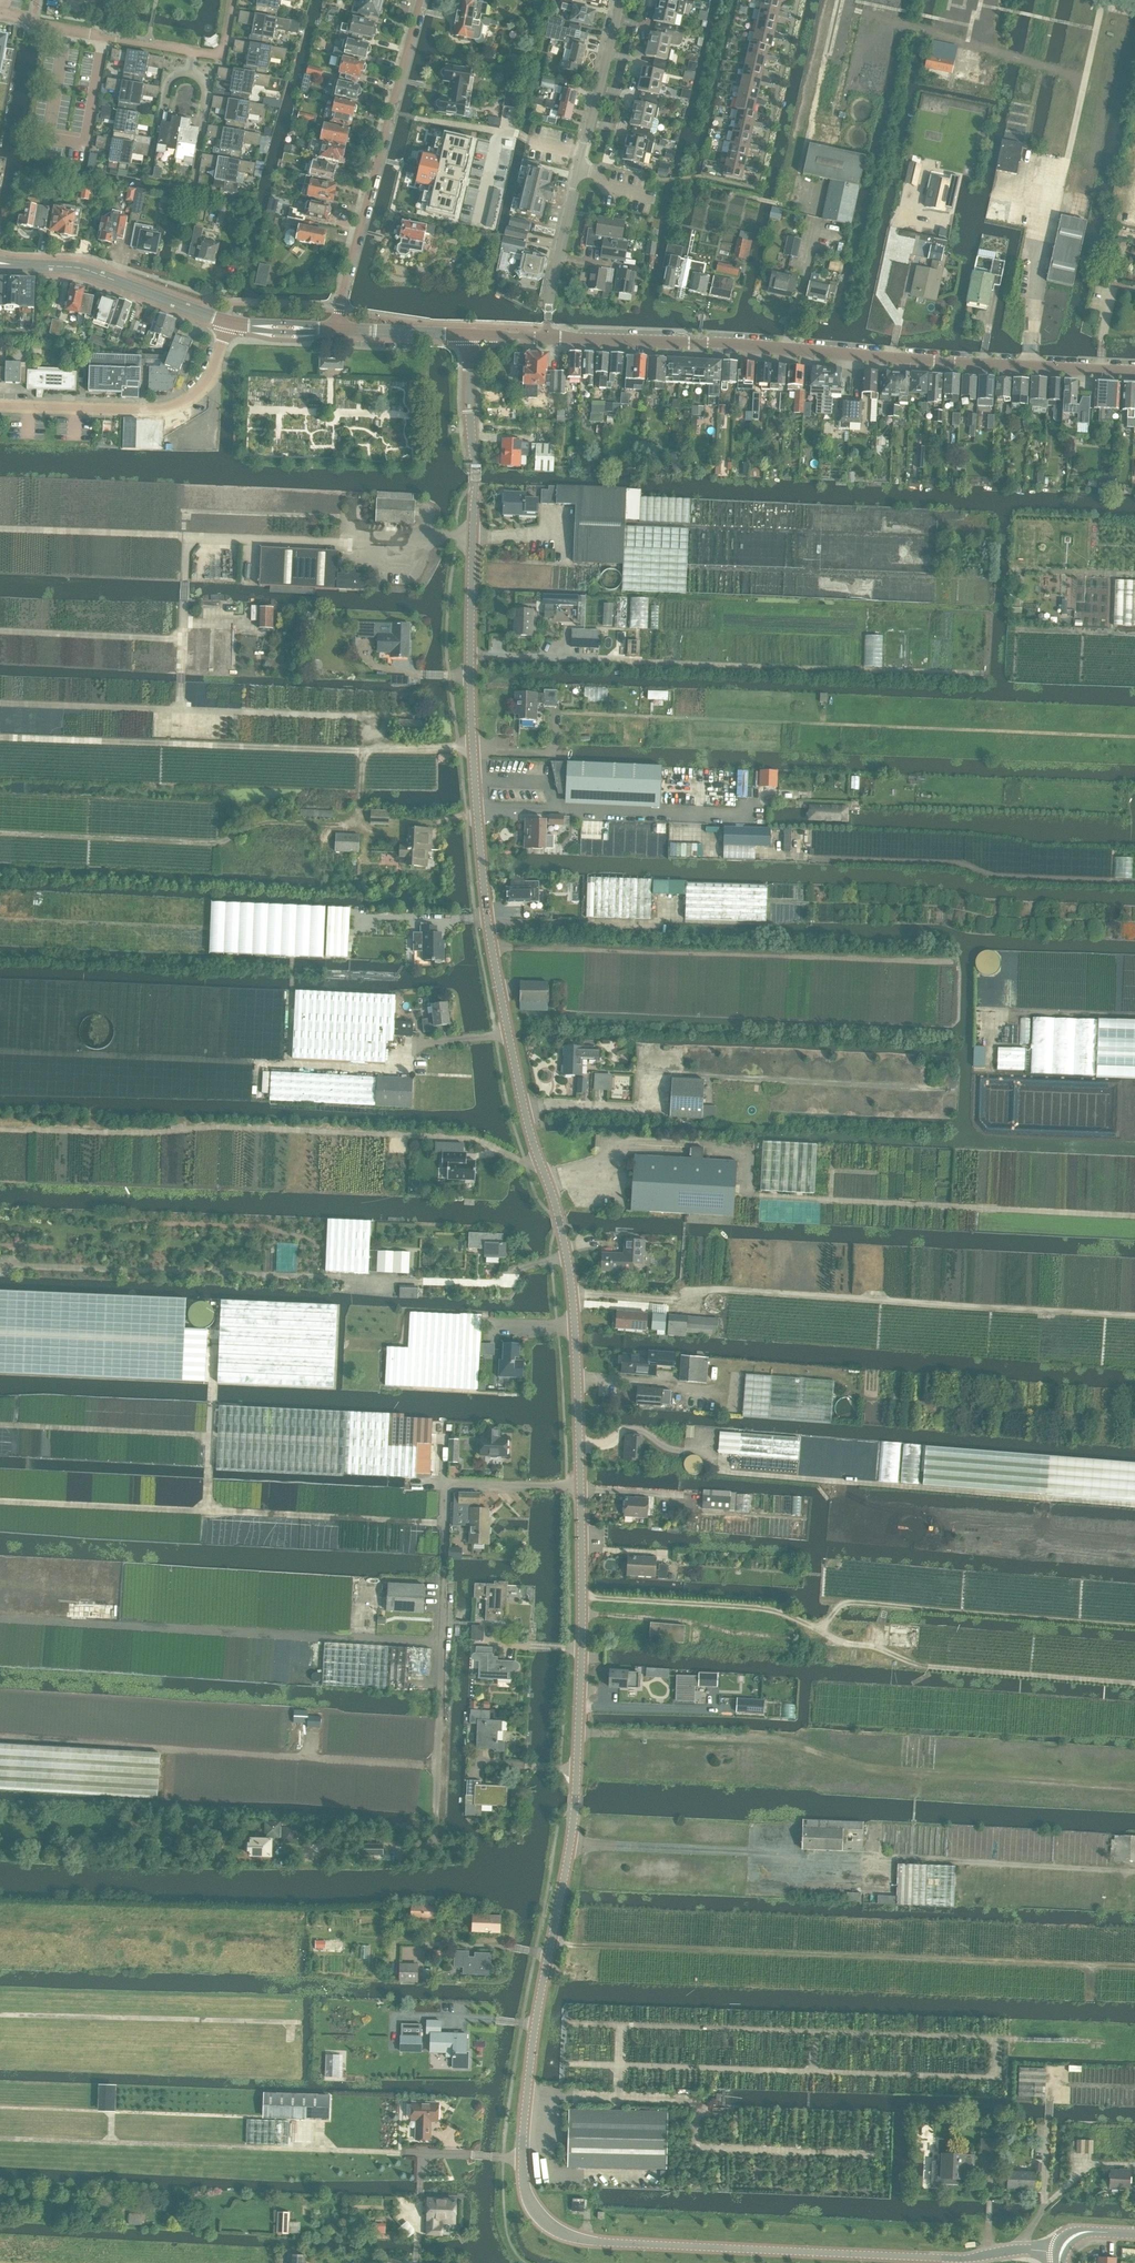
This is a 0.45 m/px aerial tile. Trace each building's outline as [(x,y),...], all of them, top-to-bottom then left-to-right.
[(258,8),(258,12),(267,14),(269,0),(260,0),(258,8)] [(267,14),(274,15),(276,15),(277,10),(277,8),(279,8),(280,0),(294,2),(294,0),(269,0),(267,14)] [(656,10),(677,15),(677,14),(683,16),(687,0),(658,0),(656,10)] [(760,10),(778,14),(779,12),(781,3),(769,0),(762,0),(760,10)] [(380,8),(381,6),(359,1),(362,2),(360,9),(353,8),(352,13),(369,17),(370,15),(378,17),(379,15),(380,14),(381,10),(380,8)] [(459,8),(457,17),(488,23),(488,20),(490,20),(490,19),(480,17),(480,15),(485,16),(487,5),(484,5),(483,2),(479,2),(477,4),(461,1),(460,8),(459,8)] [(595,13),(575,8),(575,7),(563,4),(561,10),(573,13),(571,21),(591,26),(592,24),(594,23),(595,21),(593,18),(595,13)] [(328,12),(338,15),(340,9),(329,6),(328,12)] [(653,21),(656,22),(655,28),(675,33),(677,26),(674,25),(677,15),(656,10),(653,21)] [(760,10),(757,21),(776,25),(778,17),(782,17),(783,13),(779,12),(778,14),(760,10)] [(242,13),(240,24),(255,26),(253,37),(251,36),(250,41),(262,43),(262,39),(266,17),(242,13)] [(262,39),(262,43),(271,44),(272,38),(273,38),(274,30),(288,32),(298,33),(299,23),(290,21),(273,18),(266,17),(262,39)] [(487,26),(488,23),(457,17),(455,28),(456,28),(455,36),(475,40),(476,42),(477,43),(479,44),(481,43),(482,42),(483,41),(483,40),(483,38),(482,36),(481,35),(482,25),(487,26)] [(376,29),(374,26),(375,24),(353,19),(351,26),(342,24),(341,31),(371,38),(372,36),(375,35),(376,29)] [(757,21),(755,32),(773,36),(774,34),(776,25),(757,21)] [(548,25),(545,38),(546,38),(565,42),(566,38),(566,36),(574,38),(576,31),(554,26),(548,25)] [(650,33),(648,45),(669,50),(670,45),(677,46),(678,46),(679,46),(680,46),(681,45),(681,44),(682,43),(682,42),(684,35),(675,33),(655,28),(654,34),(650,33)] [(755,32),(752,43),(768,46),(768,47),(771,47),(773,38),(777,39),(778,35),(774,34),(773,36),(755,32)] [(3,114),(6,114),(8,113),(8,109),(7,107),(4,106),(7,90),(9,90),(10,91),(12,89),(13,85),(11,83),(10,83),(8,83),(13,57),(14,51),(14,50),(7,49),(5,49),(6,46),(7,37),(0,35),(0,129),(3,114)] [(562,62),(560,69),(576,73),(577,66),(581,67),(581,66),(583,67),(586,56),(583,56),(585,48),(586,48),(586,47),(583,47),(584,43),(575,41),(566,38),(565,42),(563,49),(571,51),(568,63),(562,62)] [(333,56),(340,57),(342,55),(366,60),(367,54),(369,53),(370,53),(371,49),(370,48),(369,47),(369,46),(370,46),(345,40),(343,50),(335,48),(333,56)] [(237,42),(235,52),(250,55),(249,61),(245,60),(244,69),(257,71),(258,67),(261,46),(237,42)] [(750,42),(747,53),(766,57),(766,55),(768,47),(768,46),(752,43),(750,42)] [(928,56),(925,67),(951,73),(954,62),(941,59),(944,44),(932,42),(929,57),(928,56)] [(654,58),(653,64),(667,67),(671,50),(669,49),(669,50),(648,45),(645,56),(654,58)] [(257,71),(257,72),(265,73),(266,68),(267,69),(268,58),(283,61),(285,50),(261,46),(258,67),(257,71)] [(114,50),(112,61),(125,63),(124,74),(125,74),(124,82),(133,83),(138,54),(138,53),(128,51),(127,52),(125,52),(114,50)] [(138,54),(133,83),(142,85),(144,77),(145,77),(147,67),(158,69),(160,69),(162,58),(149,56),(149,55),(138,53),(138,54)] [(747,53),(745,64),(763,69),(765,60),(770,61),(771,56),(766,55),(766,57),(747,53)] [(366,63),(340,57),(337,67),(342,69),(339,78),(356,83),(357,79),(361,80),(363,72),(366,71),(367,67),(365,64),(366,63)] [(643,68),(640,80),(661,84),(663,73),(666,73),(667,67),(653,64),(651,70),(643,68)] [(745,64),(743,76),(761,80),(761,77),(763,69),(745,64)] [(453,84),(452,90),(475,94),(471,93),(473,78),(469,78),(470,69),(463,68),(463,67),(454,65),(454,67),(446,66),(446,69),(445,69),(444,69),(443,70),(442,70),(442,71),(441,72),(441,73),(441,74),(441,75),(442,75),(442,76),(443,76),(443,77),(444,77),(444,81),(451,82),(453,84)] [(306,74),(321,78),(323,70),(308,66),(306,74)] [(231,93),(241,94),(245,73),(220,69),(219,80),(233,82),(231,93)] [(245,73),(241,94),(240,98),(249,100),(250,96),(252,85),(266,88),(268,76),(245,73)] [(743,76),(740,87),(758,91),(760,82),(765,83),(766,78),(761,77),(761,80),(743,76)] [(109,79),(107,90),(120,92),(119,103),(121,103),(119,111),(128,112),(133,83),(124,82),(122,81),(109,79)] [(554,91),(556,85),(556,82),(544,79),(542,88),(554,91)] [(638,91),(641,91),(639,98),(660,102),(661,95),(659,94),(661,84),(640,80),(638,91)] [(361,90),(359,88),(359,87),(335,81),(331,96),(356,102),(357,96),(360,94),(361,90)] [(133,83),(128,112),(139,114),(140,107),(142,96),(155,98),(157,87),(142,85),(133,83)] [(303,83),(302,83),(300,91),(301,91),(306,92),(308,84),(303,83)] [(740,87),(738,98),(756,102),(757,99),(758,91),(740,87)] [(554,94),(553,101),(574,106),(577,92),(570,90),(569,89),(568,90),(564,89),(562,95),(554,94)] [(438,108),(439,108),(439,112),(446,113),(446,114),(455,116),(456,114),(463,116),(464,107),(469,108),(471,94),(475,94),(452,90),(451,96),(449,98),(441,97),(441,100),(440,100),(439,100),(438,101),(437,101),(437,102),(436,103),(436,104),(436,105),(436,106),(437,106),(437,107),(438,107),(438,108)] [(505,91),(503,106),(511,107),(513,92),(505,91)] [(513,92),(511,107),(518,109),(521,93),(513,92)] [(215,97),(213,108),(228,111),(226,120),(227,121),(226,126),(235,127),(236,123),(239,101),(215,97)] [(635,103),(632,114),(653,119),(656,108),(658,108),(660,102),(639,98),(638,103),(635,103)] [(735,109),(738,110),(753,113),(754,112),(755,104),(760,105),(761,100),(757,99),(756,102),(738,98),(735,109)] [(326,121),(348,126),(350,125),(355,104),(336,100),(334,108),(326,106),(323,118),(327,119),(326,121)] [(546,100),(545,108),(551,110),(549,118),(557,120),(557,117),(562,118),(562,119),(563,119),(564,118),(571,120),(574,106),(553,101),(553,102),(546,100)] [(101,101),(100,107),(102,108),(112,109),(113,103),(105,101),(101,101)] [(236,123),(235,127),(245,129),(245,123),(247,124),(249,114),(262,116),(263,105),(239,101),(236,123)] [(98,115),(97,123),(102,124),(103,119),(116,121),(114,132),(116,132),(114,140),(123,141),(128,112),(119,111),(117,110),(104,108),(103,115),(101,115),(98,115)] [(738,110),(735,121),(754,125),(754,122),(756,113),(754,112),(753,113),(738,110)] [(128,112),(123,141),(150,146),(151,139),(138,136),(139,131),(136,131),(137,125),(151,127),(152,116),(139,114),(128,112)] [(298,119),(315,123),(317,117),(299,113),(298,119)] [(630,125),(633,126),(632,133),(652,137),(652,135),(653,135),(656,133),(659,122),(657,120),(653,119),(632,114),(630,125)] [(158,146),(157,152),(166,154),(167,150),(176,151),(180,127),(182,119),(172,117),(171,124),(162,123),(158,146)] [(492,118),(491,126),(499,128),(501,119),(492,118)] [(176,151),(174,161),(184,162),(185,158),(194,160),(199,129),(190,128),(191,120),(182,119),(180,127),(176,151)] [(735,121),(733,132),(751,136),(753,127),(758,128),(759,123),(754,122),(754,125),(735,121)] [(674,123),(672,138),(676,139),(679,139),(682,125),(679,124),(674,123)] [(320,141),(345,147),(349,130),(324,124),(320,141)] [(210,126),(208,137),(218,139),(217,148),(215,148),(214,153),(230,156),(230,152),(234,130),(210,126)] [(230,152),(230,156),(241,158),(243,143),(256,145),(258,135),(244,132),(234,130),(230,152)] [(733,132),(730,143),(749,147),(749,144),(751,136),(733,132)] [(424,155),(417,184),(419,185),(429,187),(428,194),(424,193),(421,203),(425,204),(427,205),(425,212),(455,219),(459,202),(460,202),(463,186),(462,186),(463,184),(464,184),(466,176),(465,176),(465,174),(466,174),(470,158),(469,157),(473,140),(444,133),(442,141),(436,140),(434,150),(438,151),(436,158),(424,155)] [(627,137),(624,149),(646,154),(648,142),(651,143),(652,137),(632,133),(630,138),(627,137)] [(108,168),(118,170),(122,142),(114,140),(98,138),(97,148),(110,151),(108,168)] [(345,148),(319,142),(319,141),(313,140),(310,149),(308,149),(307,153),(312,154),(311,157),(322,159),(322,158),(332,161),(334,161),(341,163),(345,148)] [(1001,140),(996,170),(1016,174),(1019,163),(1020,163),(1021,156),(1020,156),(1022,144),(1001,140)] [(123,141),(118,169),(128,171),(128,166),(130,166),(132,154),(146,156),(147,146),(149,146),(150,146),(123,141)] [(730,143),(728,154),(746,158),(748,149),(753,150),(754,145),(749,144),(749,147),(730,143)] [(622,160),(624,160),(623,165),(624,166),(625,167),(630,168),(644,171),(646,164),(643,164),(646,154),(624,149),(622,160)] [(671,159),(673,159),(675,152),(673,152),(668,150),(666,157),(671,159)] [(95,169),(98,155),(90,153),(88,168),(95,169)] [(283,159),(291,161),(292,155),(284,153),(283,159)] [(728,154),(726,165),(744,169),(744,166),(746,158),(728,154)] [(852,154),(845,184),(859,187),(866,157),(852,154)] [(218,169),(216,181),(215,187),(224,189),(223,191),(224,191),(229,160),(205,155),(204,161),(202,160),(200,172),(205,173),(206,167),(218,169)] [(229,160),(224,191),(236,194),(238,184),(234,183),(236,172),(251,174),(253,164),(229,160)] [(517,212),(517,213),(541,219),(545,202),(552,203),(553,201),(553,199),(555,192),(555,191),(556,187),(549,186),(552,174),(537,170),(538,163),(523,160),(521,166),(528,168),(528,169),(525,181),(520,200),(517,212)] [(262,173),(264,163),(256,161),(254,172),(262,173)] [(313,161),(309,176),(312,177),(333,182),(337,180),(338,175),(335,172),(336,167),(322,164),(322,163),(313,161)] [(911,164),(906,184),(915,186),(919,166),(911,164)] [(660,165),(658,172),(667,174),(668,169),(669,167),(668,167),(660,165)] [(743,171),(748,172),(749,167),(744,166),(744,169),(726,165),(723,176),(741,180),(743,171)] [(300,175),(298,184),(310,186),(307,197),(326,201),(326,200),(332,202),(335,192),(334,192),(335,186),(327,183),(327,185),(311,181),(312,177),(309,176),(306,176),(300,175)] [(930,190),(926,207),(927,207),(938,210),(939,207),(945,209),(952,210),(959,177),(950,175),(949,179),(949,180),(937,178),(934,191),(930,190)] [(47,192),(54,193),(56,180),(49,179),(47,192)] [(823,216),(822,219),(851,225),(859,187),(845,184),(839,183),(831,181),(823,216)] [(83,186),(81,198),(87,199),(89,187),(83,186)] [(128,188),(126,201),(133,202),(135,189),(128,188)] [(131,213),(139,215),(143,193),(136,191),(131,213)] [(25,218),(20,217),(18,227),(23,228),(23,229),(26,232),(30,233),(33,231),(38,232),(39,230),(46,232),(50,209),(40,207),(41,201),(28,198),(25,218)] [(289,208),(287,218),(304,221),(305,217),(326,221),(327,216),(330,213),(331,210),(330,207),(311,203),(307,202),(305,211),(289,208)] [(55,209),(52,232),(60,233),(60,235),(61,235),(62,237),(67,239),(71,235),(77,236),(78,226),(80,210),(75,209),(75,207),(64,205),(64,206),(56,205),(55,209)] [(220,205),(216,224),(222,225),(227,206),(220,205)] [(114,245),(116,239),(123,240),(128,218),(121,216),(122,214),(112,211),(111,214),(101,218),(97,237),(99,241),(100,242),(102,245),(106,246),(110,243),(110,241),(114,242),(114,244),(114,245)] [(1112,214),(1110,222),(1128,226),(1130,218),(1112,214)] [(295,238),(297,238),(297,241),(323,247),(325,238),(327,238),(328,234),(326,233),(326,232),(313,230),(314,224),(304,221),(287,218),(286,224),(300,228),(299,231),(290,229),(286,232),(284,242),(286,245),(290,246),(294,244),(295,238)] [(510,218),(508,226),(528,231),(530,223),(510,218)] [(586,246),(595,247),(597,234),(618,238),(622,238),(624,222),(599,218),(597,230),(588,228),(586,246)] [(425,234),(432,235),(434,228),(402,222),(400,230),(397,232),(396,236),(399,239),(401,240),(400,244),(397,246),(396,252),(399,255),(405,256),(409,254),(409,251),(421,253),(425,234)] [(153,228),(135,224),(130,247),(138,248),(137,251),(144,252),(149,253),(156,254),(160,235),(152,233),(153,228)] [(506,227),(505,235),(526,240),(528,233),(506,227)] [(192,245),(191,245),(189,256),(196,258),(196,260),(215,264),(218,245),(199,241),(202,230),(196,228),(192,245)] [(738,239),(734,258),(743,260),(745,247),(750,248),(751,241),(748,241),(750,234),(740,232),(738,239)] [(597,234),(595,247),(602,249),(601,256),(624,260),(625,260),(625,259),(627,244),(617,242),(618,238),(597,234)] [(787,237),(783,255),(797,258),(801,240),(787,237)] [(1051,257),(1046,280),(1063,284),(1065,275),(1069,276),(1072,262),(1069,261),(1072,249),(1074,241),(1058,238),(1056,246),(1057,246),(1054,258),(1051,257)] [(541,279),(543,270),(546,257),(523,252),(525,244),(504,239),(501,250),(523,255),(519,273),(517,274),(517,275),(519,277),(520,278),(521,277),(538,281),(541,279)] [(648,243),(646,254),(654,256),(656,244),(648,243)] [(666,269),(662,288),(674,290),(675,287),(678,288),(678,292),(684,293),(685,290),(688,290),(692,274),(691,273),(693,266),(705,269),(706,266),(706,264),(691,261),(684,260),(681,259),(683,248),(668,244),(663,268),(666,269)] [(931,246),(928,259),(941,262),(944,249),(931,246)] [(831,259),(828,270),(842,273),(845,262),(831,259)] [(974,268),(967,303),(987,306),(991,285),(999,286),(1003,261),(995,259),(993,259),(993,260),(992,262),(991,271),(975,268),(974,268)] [(913,291),(935,295),(942,265),(934,263),(932,272),(918,269),(913,291)] [(615,292),(632,295),(635,274),(642,275),(643,267),(635,266),(630,265),(629,272),(619,270),(615,292)] [(688,290),(688,292),(705,296),(710,278),(704,276),(705,269),(693,266),(691,273),(692,274),(688,290)] [(732,268),(730,274),(738,276),(740,270),(732,268)] [(588,289),(604,291),(603,298),(610,299),(612,283),(605,282),(606,271),(591,269),(588,289)] [(498,278),(501,281),(506,279),(506,274),(502,271),(499,273),(498,278)] [(769,290),(777,292),(776,294),(791,297),(793,286),(796,287),(799,274),(785,271),(784,276),(772,273),(769,290)] [(730,299),(734,281),(714,276),(709,294),(730,299)] [(5,279),(5,307),(5,310),(14,310),(15,308),(18,308),(20,279),(15,278),(15,279),(5,279)] [(20,279),(18,308),(34,308),(35,279),(20,279)] [(828,292),(834,294),(836,287),(810,281),(807,297),(826,301),(828,292)] [(89,326),(92,315),(89,314),(92,299),(87,298),(88,294),(83,293),(83,290),(82,290),(80,287),(77,287),(74,288),(72,288),(70,301),(67,303),(67,306),(68,308),(68,311),(86,315),(84,325),(89,326)] [(110,325),(119,299),(109,295),(108,298),(100,295),(99,297),(100,298),(95,313),(96,313),(94,320),(98,321),(97,324),(101,326),(102,323),(110,325)] [(119,299),(110,325),(122,329),(132,304),(119,299)] [(149,332),(146,339),(151,341),(149,347),(156,347),(167,317),(158,314),(157,314),(151,333),(149,332)] [(167,317),(156,347),(162,348),(166,338),(171,339),(169,346),(172,348),(171,349),(172,349),(177,335),(179,328),(175,326),(177,320),(167,317)] [(18,322),(17,329),(25,329),(25,325),(23,325),(24,321),(18,320),(18,322)] [(49,334),(61,336),(64,322),(52,320),(49,334)] [(128,334),(134,336),(140,322),(132,320),(128,334)] [(140,322),(134,336),(143,339),(147,324),(140,322)] [(145,355),(145,359),(147,360),(162,360),(160,367),(149,367),(148,391),(148,392),(151,392),(167,392),(172,392),(174,387),(178,376),(180,372),(181,370),(184,371),(185,367),(185,368),(188,360),(189,360),(192,351),(190,350),(193,341),(177,335),(172,349),(171,349),(169,353),(166,352),(165,354),(164,355),(162,355),(145,355)] [(581,378),(581,353),(568,353),(568,378),(581,378)] [(593,386),(593,353),(583,353),(583,376),(588,376),(588,386),(593,386)] [(126,397),(139,398),(139,382),(140,382),(141,359),(141,356),(90,354),(88,392),(126,393),(126,397)] [(600,389),(606,389),(607,389),(607,382),(609,355),(596,354),(595,373),(600,373),(600,389)] [(518,380),(521,383),(525,383),(526,385),(526,395),(525,396),(528,398),(529,398),(536,398),(537,385),(550,385),(549,393),(564,393),(564,371),(550,370),(550,376),(544,376),(544,372),(546,372),(547,355),(530,355),(528,357),(525,355),(515,355),(515,365),(527,365),(527,371),(525,372),(521,373),(518,375),(518,380)] [(611,355),(610,374),(609,382),(607,382),(607,389),(612,389),(612,383),(614,383),(615,374),(623,375),(624,355),(611,355)] [(627,358),(625,380),(625,389),(644,390),(643,395),(644,395),(644,386),(646,359),(645,357),(639,357),(638,358),(637,359),(627,358)] [(664,390),(666,361),(665,360),(663,358),(659,357),(657,360),(650,360),(649,383),(655,383),(654,389),(664,390)] [(665,383),(678,383),(679,383),(680,359),(675,359),(674,358),(670,358),(669,359),(667,359),(665,383)] [(320,359),(320,369),(343,370),(343,360),(335,360),(335,359),(334,359),(334,360),(329,360),(329,359),(328,359),(320,359)] [(680,359),(679,383),(693,384),(694,360),(693,360),(692,359),(687,359),(686,360),(681,359),(680,359)] [(694,360),(693,384),(705,385),(706,385),(707,361),(702,361),(701,359),(697,359),(696,360),(694,360)] [(707,361),(706,385),(707,385),(709,385),(708,397),(719,397),(721,362),(719,362),(718,361),(714,360),(713,361),(708,361),(707,361)] [(736,384),(737,363),(735,363),(734,361),(731,361),(729,363),(723,363),(721,390),(727,390),(727,383),(736,384)] [(6,368),(5,383),(28,384),(28,367),(21,367),(21,363),(6,362),(6,368)] [(737,390),(738,390),(744,390),(744,388),(753,388),(753,383),(754,363),(740,362),(740,372),(738,372),(737,390)] [(757,364),(756,384),(761,385),(761,390),(770,390),(771,365),(769,365),(768,364),(765,363),(764,365),(757,364)] [(771,365),(770,390),(778,391),(779,386),(785,386),(786,366),(779,366),(778,364),(774,364),(773,365),(771,365)] [(805,390),(802,390),(803,367),(789,366),(787,390),(795,391),(794,413),(803,413),(805,390)] [(816,413),(823,414),(826,367),(812,366),(811,386),(810,395),(816,396),(815,400),(817,400),(816,413)] [(28,367),(28,384),(27,390),(37,390),(37,397),(43,397),(44,390),(58,391),(65,390),(69,391),(76,391),(77,372),(67,372),(68,369),(59,369),(38,368),(37,371),(28,370),(28,367)] [(826,367),(823,414),(832,415),(833,398),(830,398),(830,388),(834,388),(833,393),(843,394),(844,388),(840,388),(841,368),(826,367)] [(872,393),(871,400),(870,422),(876,422),(877,400),(878,370),(863,369),(862,392),(872,393)] [(889,396),(894,396),(896,373),(890,373),(889,372),(887,371),(885,371),(884,372),(883,373),(881,372),(880,401),(889,401),(889,396)] [(896,373),(894,396),(899,397),(899,402),(908,402),(910,374),(909,374),(907,372),(904,372),(903,373),(902,374),(896,373)] [(926,397),(927,375),(921,374),(919,372),(914,372),(913,374),(911,374),(910,394),(920,394),(920,397),(926,397)] [(931,374),(928,374),(927,404),(936,404),(936,401),(941,401),(942,375),(936,375),(936,374),(931,374)] [(944,376),(943,395),(944,395),(944,400),(951,400),(951,403),(959,403),(960,376),(953,376),(951,374),(947,374),(946,376),(944,376)] [(976,400),(976,377),(970,377),(969,375),(965,375),(963,377),(962,377),(961,396),(970,396),(970,400),(976,400)] [(993,406),(994,378),(987,378),(986,376),(982,376),(980,377),(978,377),(977,399),(986,400),(986,406),(993,406)] [(1010,402),(1011,379),(1005,379),(1003,377),(1000,377),(998,378),(996,378),(995,397),(1004,398),(1004,401),(1010,402)] [(1013,379),(1012,398),(1011,409),(1024,409),(1024,406),(1029,406),(1030,399),(1027,399),(1028,380),(1022,380),(1020,378),(1016,378),(1015,379),(1013,379)] [(1029,406),(1029,407),(1041,408),(1041,409),(1047,409),(1047,408),(1047,402),(1046,400),(1047,379),(1031,379),(1031,380),(1030,399),(1029,406)] [(1048,380),(1047,400),(1047,405),(1054,406),(1053,417),(1056,420),(1062,421),(1063,397),(1061,397),(1062,380),(1048,380)] [(1062,421),(1061,430),(1063,430),(1062,430),(1062,427),(1076,428),(1076,431),(1074,430),(1074,431),(1077,431),(1077,424),(1081,424),(1088,425),(1088,427),(1090,395),(1089,395),(1089,398),(1082,397),(1078,406),(1076,406),(1078,381),(1069,381),(1069,382),(1066,382),(1064,381),(1063,397),(1062,421)] [(1098,427),(1105,428),(1107,383),(1095,382),(1093,409),(1099,409),(1098,427)] [(1107,383),(1105,428),(1105,422),(1112,422),(1113,409),(1118,410),(1120,383),(1107,383)] [(1134,427),(1134,411),(1134,384),(1123,383),(1122,410),(1128,410),(1127,427),(1134,427)] [(622,393),(621,404),(629,404),(629,394),(622,393)] [(841,399),(839,422),(839,429),(850,430),(851,400),(841,399)] [(678,400),(678,408),(691,408),(691,406),(684,405),(684,400),(678,400)] [(851,400),(850,430),(860,431),(862,400),(851,400)] [(606,403),(606,411),(620,412),(620,404),(606,403)] [(592,404),(592,412),(605,413),(605,405),(592,404)] [(691,408),(691,415),(704,416),(704,406),(691,406),(691,408)] [(557,411),(557,422),(565,422),(565,411),(557,411)] [(968,413),(967,426),(976,426),(976,414),(968,413)] [(502,465),(520,466),(520,456),(528,456),(529,442),(521,442),(521,440),(504,439),(502,465)] [(536,451),(535,471),(554,472),(555,445),(532,444),(532,451),(536,451)] [(957,447),(956,469),(964,469),(965,448),(957,447)] [(676,474),(685,471),(679,452),(669,454),(676,474)] [(1099,477),(1099,486),(1108,486),(1108,489),(1114,489),(1114,478),(1099,477)] [(625,520),(639,521),(639,522),(660,523),(689,524),(690,500),(640,498),(640,494),(640,491),(566,487),(549,487),(549,491),(541,490),(541,504),(575,506),(573,562),(623,564),(625,520)] [(416,502),(416,495),(377,493),(376,521),(414,523),(414,522),(415,521),(415,517),(414,516),(415,502),(416,502)] [(504,493),(503,515),(537,517),(538,500),(526,499),(526,494),(504,493)] [(625,525),(622,591),(686,594),(689,528),(625,525)] [(261,547),(259,585),(364,590),(365,575),(337,573),(338,552),(261,547)] [(621,583),(621,581),(620,577),(618,574),(615,572),(612,571),(608,572),(605,574),(603,577),(602,580),(603,584),(604,587),(607,589),(611,590),(615,589),(618,588),(620,585),(621,583)] [(1114,625),(1134,626),(1134,581),(1116,580),(1114,625)] [(552,595),(551,604),(577,605),(578,596),(552,595)] [(578,596),(577,626),(584,626),(586,596),(578,596)] [(554,619),(554,604),(544,604),(544,618),(554,619)] [(605,605),(603,626),(611,626),(613,605),(611,605),(610,604),(607,604),(606,605),(605,605)] [(258,627),(272,627),(273,607),(258,607),(258,627)] [(515,609),(514,634),(531,635),(532,610),(515,609)] [(401,623),(398,623),(398,624),(359,622),(359,637),(376,638),(376,635),(379,636),(378,650),(392,651),(392,656),(406,657),(406,641),(409,642),(409,624),(401,624),(401,623)] [(599,648),(600,630),(572,629),(571,647),(599,648)] [(395,677),(395,685),(408,685),(408,677),(395,677)] [(518,719),(519,719),(536,720),(537,704),(543,704),(543,706),(556,707),(556,701),(563,701),(564,692),(557,691),(557,690),(544,690),(544,694),(537,693),(515,692),(514,719),(515,719),(515,715),(520,715),(520,717),(519,717),(518,719)] [(549,761),(549,762),(555,762),(555,764),(555,766),(555,768),(556,770),(556,772),(557,774),(557,775),(558,775),(558,777),(560,779),(559,783),(556,783),(558,790),(558,793),(565,793),(660,798),(662,767),(630,765),(567,762),(549,761)] [(777,772),(761,771),(760,787),(776,787),(777,772)] [(847,821),(846,807),(809,805),(809,819),(847,821)] [(390,824),(390,811),(371,811),(371,824),(390,824)] [(525,837),(525,848),(545,849),(554,849),(554,835),(546,835),(546,824),(563,825),(569,825),(569,819),(563,819),(563,816),(549,815),(549,821),(546,821),(526,820),(526,830),(527,830),(526,837),(525,837)] [(724,845),(755,846),(767,846),(768,828),(724,827),(724,845)] [(407,865),(418,866),(427,866),(427,860),(428,849),(430,850),(432,829),(409,828),(408,846),(401,846),(400,856),(407,856),(407,865)] [(336,833),(335,851),(358,853),(359,835),(336,833)] [(652,879),(587,878),(587,882),(586,917),(651,919),(652,879)] [(511,888),(507,888),(507,899),(507,902),(539,902),(539,881),(523,882),(522,880),(514,880),(511,884),(511,888)] [(686,881),(653,880),(652,894),(686,895),(686,883),(686,881)] [(767,885),(686,883),(686,895),(685,919),(766,922),(767,885)] [(212,902),(210,952),(323,957),(325,907),(212,902)] [(326,957),(348,958),(350,908),(328,907),(326,957)] [(421,933),(414,933),(414,952),(423,952),(423,961),(432,961),(434,961),(444,960),(444,949),(441,949),(441,934),(437,934),(437,927),(421,927),(421,933)] [(1002,966),(1003,962),(1002,958),(1000,955),(999,953),(997,952),(993,951),(989,951),(985,954),(983,956),(982,957),(981,959),(981,962),(982,966),(984,969),(987,971),(989,972),(991,973),(995,972),(997,972),(999,970),(1001,968),(1002,966)] [(521,982),(521,997),(521,1002),(547,1003),(548,983),(521,982)] [(396,997),(296,992),(293,1059),(385,1063),(386,1042),(393,1041),(394,1036),(394,1022),(396,997)] [(424,1032),(441,1031),(440,1026),(450,1025),(447,1003),(432,1005),(433,1019),(422,1020),(424,1032)] [(1098,1019),(1032,1017),(1030,1073),(1096,1075),(1096,1077),(1134,1078),(1134,1020),(1098,1019)] [(413,1037),(414,1023),(394,1022),(394,1036),(413,1037)] [(581,1077),(581,1060),(598,1060),(598,1050),(582,1050),(582,1048),(564,1048),(563,1076),(581,1077)] [(998,1048),(997,1069),(1024,1070),(1025,1049),(998,1048)] [(306,1075),(272,1074),(271,1102),(321,1104),(376,1106),(377,1078),(306,1075)] [(412,1080),(377,1078),(376,1106),(411,1108),(412,1080)] [(670,1117),(702,1118),(716,1119),(716,1106),(703,1105),(704,1080),(673,1078),(670,1117)] [(577,1094),(585,1095),(586,1080),(578,1080),(577,1094)] [(763,1142),(760,1191),(814,1194),(817,1145),(763,1142)] [(436,1143),(435,1153),(442,1154),(442,1167),(448,1168),(447,1179),(475,1180),(476,1161),(466,1161),(467,1154),(467,1153),(463,1153),(463,1144),(436,1143)] [(634,1155),(631,1210),(631,1211),(733,1217),(736,1161),(702,1159),(703,1148),(691,1147),(691,1159),(634,1155)] [(372,1222),(329,1220),(326,1272),(369,1274),(370,1259),(371,1250),(372,1222)] [(468,1249),(484,1249),(484,1258),(505,1258),(506,1244),(503,1244),(503,1235),(469,1234),(468,1249)] [(601,1271),(632,1272),(632,1264),(642,1264),(643,1255),(645,1256),(645,1240),(623,1239),(623,1255),(602,1254),(601,1271)] [(378,1251),(371,1250),(370,1259),(371,1260),(371,1271),(408,1273),(410,1253),(378,1251)] [(205,1382),(207,1330),(185,1329),(186,1299),(0,1291),(0,1373),(205,1382)] [(207,1328),(208,1327),(209,1327),(210,1326),(211,1325),(212,1324),(212,1323),(213,1322),(214,1321),(214,1320),(215,1319),(215,1318),(215,1317),(215,1316),(215,1315),(215,1313),(215,1312),(215,1311),(214,1310),(214,1309),(213,1308),(213,1307),(212,1306),(211,1305),(210,1304),(209,1304),(208,1303),(207,1302),(206,1302),(204,1301),(202,1301),(200,1301),(199,1302),(198,1302),(197,1302),(195,1303),(194,1304),(193,1305),(192,1306),(191,1307),(190,1307),(190,1309),(189,1310),(189,1311),(188,1312),(188,1313),(188,1314),(188,1315),(188,1317),(188,1318),(189,1319),(189,1320),(190,1321),(190,1322),(191,1323),(192,1324),(192,1325),(193,1326),(194,1326),(195,1327),(196,1327),(197,1328),(199,1328),(200,1328),(201,1328),(202,1329),(203,1328),(204,1328),(206,1328),(207,1328)] [(217,1381),(245,1383),(334,1387),(337,1307),(221,1301),(217,1381)] [(646,1330),(647,1314),(617,1311),(616,1328),(646,1330)] [(456,1314),(410,1312),(408,1348),(387,1347),(384,1385),(477,1390),(479,1356),(480,1356),(480,1349),(466,1349),(468,1315),(456,1314)] [(652,1314),(651,1330),(665,1331),(666,1315),(652,1314)] [(482,1316),(468,1315),(466,1349),(480,1349),(482,1316)] [(669,1315),(668,1335),(677,1335),(677,1331),(716,1334),(718,1319),(669,1315)] [(500,1362),(500,1373),(500,1377),(522,1378),(523,1362),(515,1362),(515,1358),(519,1358),(520,1344),(512,1344),(512,1346),(504,1346),(503,1362),(500,1362)] [(623,1354),(621,1373),(655,1376),(656,1366),(674,1368),(675,1355),(649,1352),(649,1356),(623,1354)] [(681,1355),(679,1380),(706,1383),(708,1358),(681,1355)] [(834,1380),(745,1373),(742,1414),(830,1421),(834,1380)] [(638,1388),(636,1403),(661,1405),(670,1406),(671,1390),(662,1390),(663,1390),(638,1388)] [(685,1396),(684,1410),(693,1410),(694,1396),(685,1396)] [(218,1425),(216,1467),(235,1467),(302,1471),(367,1474),(414,1477),(415,1473),(429,1474),(431,1443),(432,1418),(403,1416),(403,1413),(358,1411),(314,1409),(266,1406),(219,1404),(218,1425)] [(500,1437),(498,1436),(499,1427),(484,1427),(484,1437),(481,1437),(480,1454),(489,1454),(489,1455),(490,1457),(497,1457),(498,1456),(498,1455),(506,1455),(507,1438),(500,1437)] [(739,1432),(719,1431),(718,1452),(797,1459),(799,1437),(739,1432)] [(640,1460),(642,1434),(626,1433),(624,1459),(640,1460)] [(923,1485),(1046,1494),(1134,1501),(1134,1463),(1049,1456),(926,1446),(923,1485)] [(449,1449),(449,1461),(457,1462),(457,1449),(449,1449)] [(733,1510),(735,1492),(729,1491),(703,1490),(703,1495),(702,1508),(733,1510)] [(469,1526),(468,1543),(487,1544),(488,1525),(485,1525),(485,1519),(486,1519),(487,1509),(471,1508),(471,1503),(478,1504),(479,1492),(458,1491),(458,1494),(453,1494),(452,1525),(469,1526)] [(625,1497),(624,1510),(624,1515),(646,1516),(648,1499),(625,1497)] [(449,1547),(448,1557),(461,1558),(462,1548),(449,1547)] [(627,1574),(658,1576),(658,1578),(667,1579),(668,1565),(659,1564),(658,1570),(655,1570),(656,1558),(628,1557),(627,1574)] [(506,1593),(507,1585),(507,1582),(495,1581),(494,1592),(487,1592),(488,1584),(474,1583),(474,1598),(484,1598),(484,1599),(486,1600),(485,1620),(502,1621),(503,1593),(506,1593)] [(422,1612),(424,1585),(388,1583),(386,1610),(422,1612)] [(650,1640),(684,1643),(686,1625),(651,1622),(650,1640)] [(483,1641),(484,1626),(472,1625),(472,1640),(483,1641)] [(324,1642),(322,1685),(346,1687),(386,1689),(407,1690),(408,1674),(429,1675),(431,1649),(410,1647),(389,1646),(324,1642)] [(472,1656),(472,1658),(473,1660),(475,1661),(480,1661),(479,1678),(498,1679),(498,1677),(512,1678),(512,1671),(514,1671),(516,1671),(518,1669),(519,1667),(518,1665),(517,1663),(515,1662),(497,1661),(497,1658),(492,1658),(492,1647),(476,1647),(476,1653),(474,1654),(472,1656)] [(647,1669),(647,1677),(655,1677),(656,1669),(647,1669)] [(610,1670),(609,1687),(638,1688),(639,1672),(628,1672),(628,1671),(610,1670)] [(717,1687),(717,1674),(699,1673),(699,1676),(677,1676),(676,1700),(694,1701),(695,1687),(717,1687)] [(764,1700),(737,1698),(736,1712),(763,1714),(764,1700)] [(294,1722),(307,1723),(307,1726),(320,1727),(321,1716),(307,1715),(308,1710),(294,1709),(294,1722)] [(490,1720),(490,1710),(470,1709),(470,1723),(477,1724),(476,1748),(496,1749),(495,1751),(504,1751),(504,1742),(497,1742),(497,1741),(496,1741),(496,1730),(501,1731),(501,1721),(490,1720)] [(157,1796),(160,1753),(0,1744),(0,1787),(157,1796)] [(482,1815),(482,1805),(506,1806),(507,1787),(487,1786),(486,1790),(480,1789),(480,1781),(467,1780),(466,1795),(466,1815),(482,1815)] [(802,1849),(842,1850),(862,1851),(863,1822),(823,1821),(803,1820),(802,1849)] [(252,1845),(249,1845),(249,1854),(252,1854),(252,1858),(271,1858),(271,1839),(281,1839),(281,1844),(297,1844),(297,1828),(280,1828),(280,1823),(264,1823),(264,1839),(264,1842),(252,1842),(252,1845)] [(1131,1862),(1134,1862),(1134,1835),(1111,1835),(1110,1861),(1131,1862)] [(363,1844),(362,1855),(384,1855),(384,1844),(363,1844)] [(878,1895),(877,1903),(877,1904),(911,1905),(913,1864),(897,1864),(896,1896),(878,1895)] [(955,1866),(913,1864),(911,1905),(954,1907),(955,1866)] [(861,1893),(847,1892),(847,1901),(861,1902),(861,1893)] [(411,1918),(434,1918),(434,1907),(423,1907),(423,1903),(411,1903),(411,1918)] [(500,1917),(501,1916),(474,1914),(473,1917),(473,1932),(500,1933),(500,1917)] [(455,1952),(454,1967),(463,1967),(463,1974),(475,1975),(490,1975),(493,1972),(494,1966),(491,1963),(491,1954),(475,1953),(475,1958),(468,1958),(468,1952),(455,1952)] [(417,1982),(417,1965),(400,1965),(400,1981),(417,1982)] [(427,2021),(427,2033),(431,2033),(430,2052),(446,2052),(453,2053),(453,2057),(453,2067),(468,2068),(468,2052),(466,2052),(467,2034),(440,2033),(441,2021),(427,2021)] [(401,2024),(401,2051),(420,2052),(421,2024),(401,2024)] [(326,2077),(339,2077),(340,2055),(326,2055),(326,2077)] [(1046,2068),(1019,2067),(1018,2096),(1044,2097),(1046,2068)] [(100,2086),(100,2109),(112,2110),(113,2086),(100,2086)] [(265,2094),(264,2117),(327,2119),(328,2096),(265,2094)] [(416,2121),(416,2140),(430,2140),(431,2121),(438,2122),(438,2103),(412,2102),(412,2121),(416,2121)] [(569,2110),(568,2146),(567,2146),(565,2149),(564,2152),(564,2155),(564,2158),(565,2162),(566,2164),(568,2165),(568,2167),(666,2169),(667,2112),(569,2110)] [(247,2120),(247,2143),(288,2145),(289,2121),(247,2120)] [(981,2139),(980,2156),(992,2156),(993,2140),(981,2139)] [(940,2170),(939,2182),(956,2183),(957,2179),(963,2179),(963,2169),(973,2169),(974,2156),(942,2154),(941,2164),(941,2170),(940,2170)] [(1110,2170),(1110,2188),(1129,2189),(1130,2171),(1110,2170)] [(1008,2172),(1007,2188),(1034,2189),(1034,2173),(1008,2172)] [(572,2198),(572,2211),(584,2211),(584,2198),(572,2198)] [(428,2200),(428,2219),(427,2234),(441,2234),(442,2227),(437,2227),(437,2219),(455,2219),(455,2201),(428,2200)] [(278,2212),(277,2233),(300,2234),(301,2222),(289,2222),(289,2212),(278,2212)] [(142,2214),(129,2213),(128,2224),(142,2225),(142,2214)] [(385,2226),(374,2225),(374,2233),(385,2233),(385,2226)] [(290,2262),(303,2262),(303,2255),(290,2254),(290,2262)]
